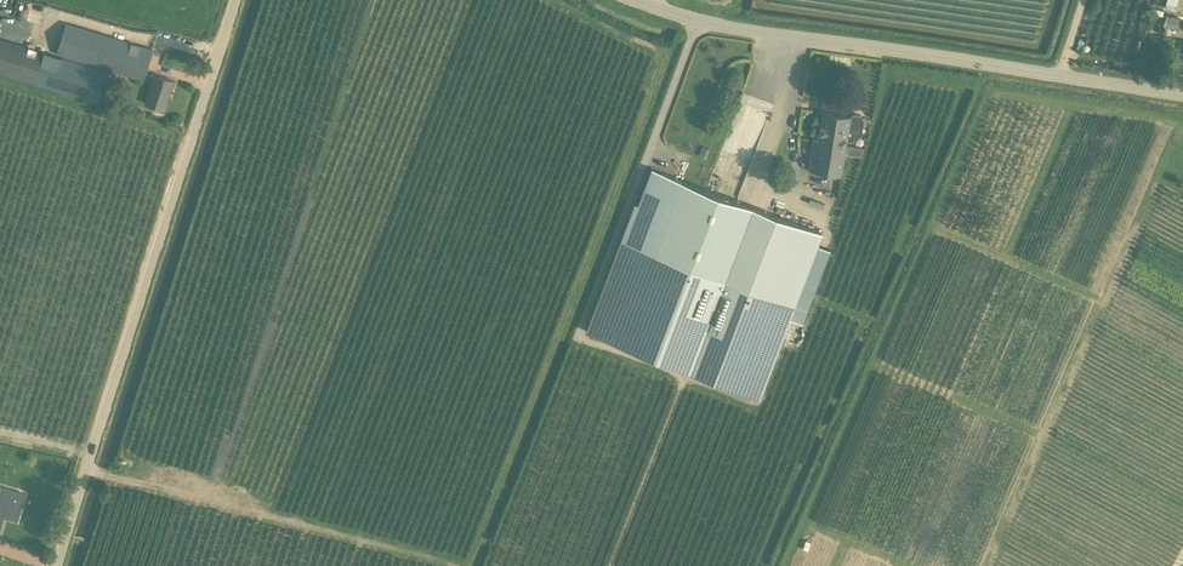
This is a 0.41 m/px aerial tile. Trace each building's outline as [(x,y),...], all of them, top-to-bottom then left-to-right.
[(1165,6),(1180,9),(1182,0),(1167,0),(1165,6)] [(1177,28),(1180,18),(1166,15),(1164,25),(1177,28)] [(144,80),(154,49),(66,22),(56,54),(144,80)] [(53,54),(0,38),(0,74),(43,87),(53,54)] [(166,109),(174,80),(154,73),(145,103),(166,109)] [(853,139),(854,133),(861,134),(863,117),(823,111),(818,140),(813,140),(813,144),(809,169),(841,174),(846,145),(846,144),(847,138),(853,139)] [(863,154),(864,145),(847,143),(846,152),(863,154)] [(635,205),(587,330),(758,395),(821,233),(660,171),(645,208),(635,205)] [(726,192),(731,173),(725,172),(720,190),(726,192)] [(729,193),(735,195),(739,186),(733,183),(729,193)] [(0,487),(0,515),(17,520),(25,493),(3,486),(3,488),(0,487)]
